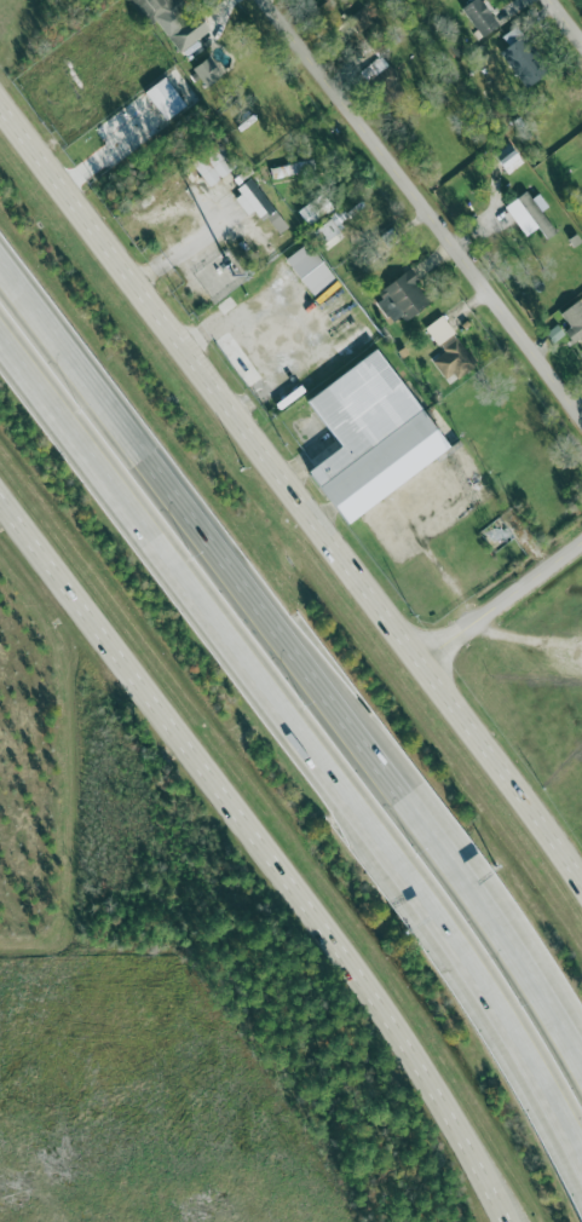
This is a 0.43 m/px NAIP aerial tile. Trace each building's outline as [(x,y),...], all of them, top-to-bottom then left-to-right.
[(213,31),(200,15),(196,18),(181,0),(130,0),(152,27),(165,16),(177,30),(168,37),(183,55),(213,31)] [(502,27),(482,0),(475,0),(463,10),(485,40),(502,27)] [(363,37),(376,26),(362,8),(349,19),(363,37)] [(546,79),(518,29),(504,36),(510,47),(504,51),(525,91),(546,79)] [(211,58),(195,71),(209,90),(226,76),(211,58)] [(170,123),(190,107),(167,78),(147,94),(170,123)] [(501,161),(510,174),(528,162),(518,149),(501,161)] [(304,174),(302,163),(272,168),(274,179),(304,174)] [(234,197),(250,216),(256,211),(262,219),(267,215),(282,234),(291,227),(253,181),(234,197)] [(547,209),(532,189),(506,207),(527,237),(540,228),(548,240),(559,233),(544,211),(547,209)] [(299,212),(309,224),(324,212),(314,200),(299,212)] [(348,218),(339,210),(317,234),(333,248),(348,231),(342,225),(348,218)] [(337,282),(314,242),(289,257),(313,297),(337,282)] [(409,319),(432,307),(414,272),(379,290),(384,300),(380,303),(391,324),(407,315),(409,319)] [(572,327),(567,331),(577,344),(581,340),(581,303),(580,300),(562,314),(572,327)] [(427,328),(445,354),(434,362),(449,384),(478,364),(444,316),(427,328)] [(456,451),(385,348),(310,400),(344,450),(315,469),(352,523),(456,451)]
